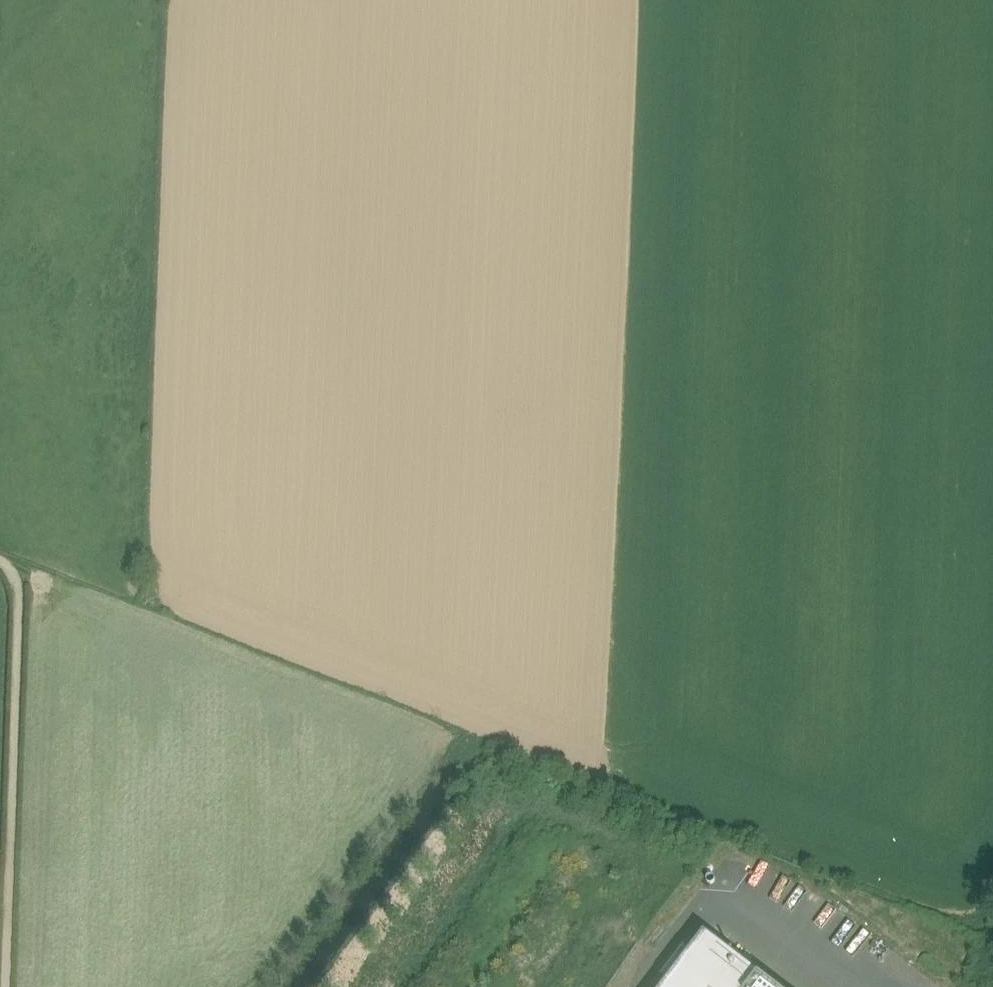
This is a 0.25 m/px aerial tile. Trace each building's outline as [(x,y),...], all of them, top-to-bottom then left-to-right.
[(663,986),(777,986),(705,932),(663,986)]
